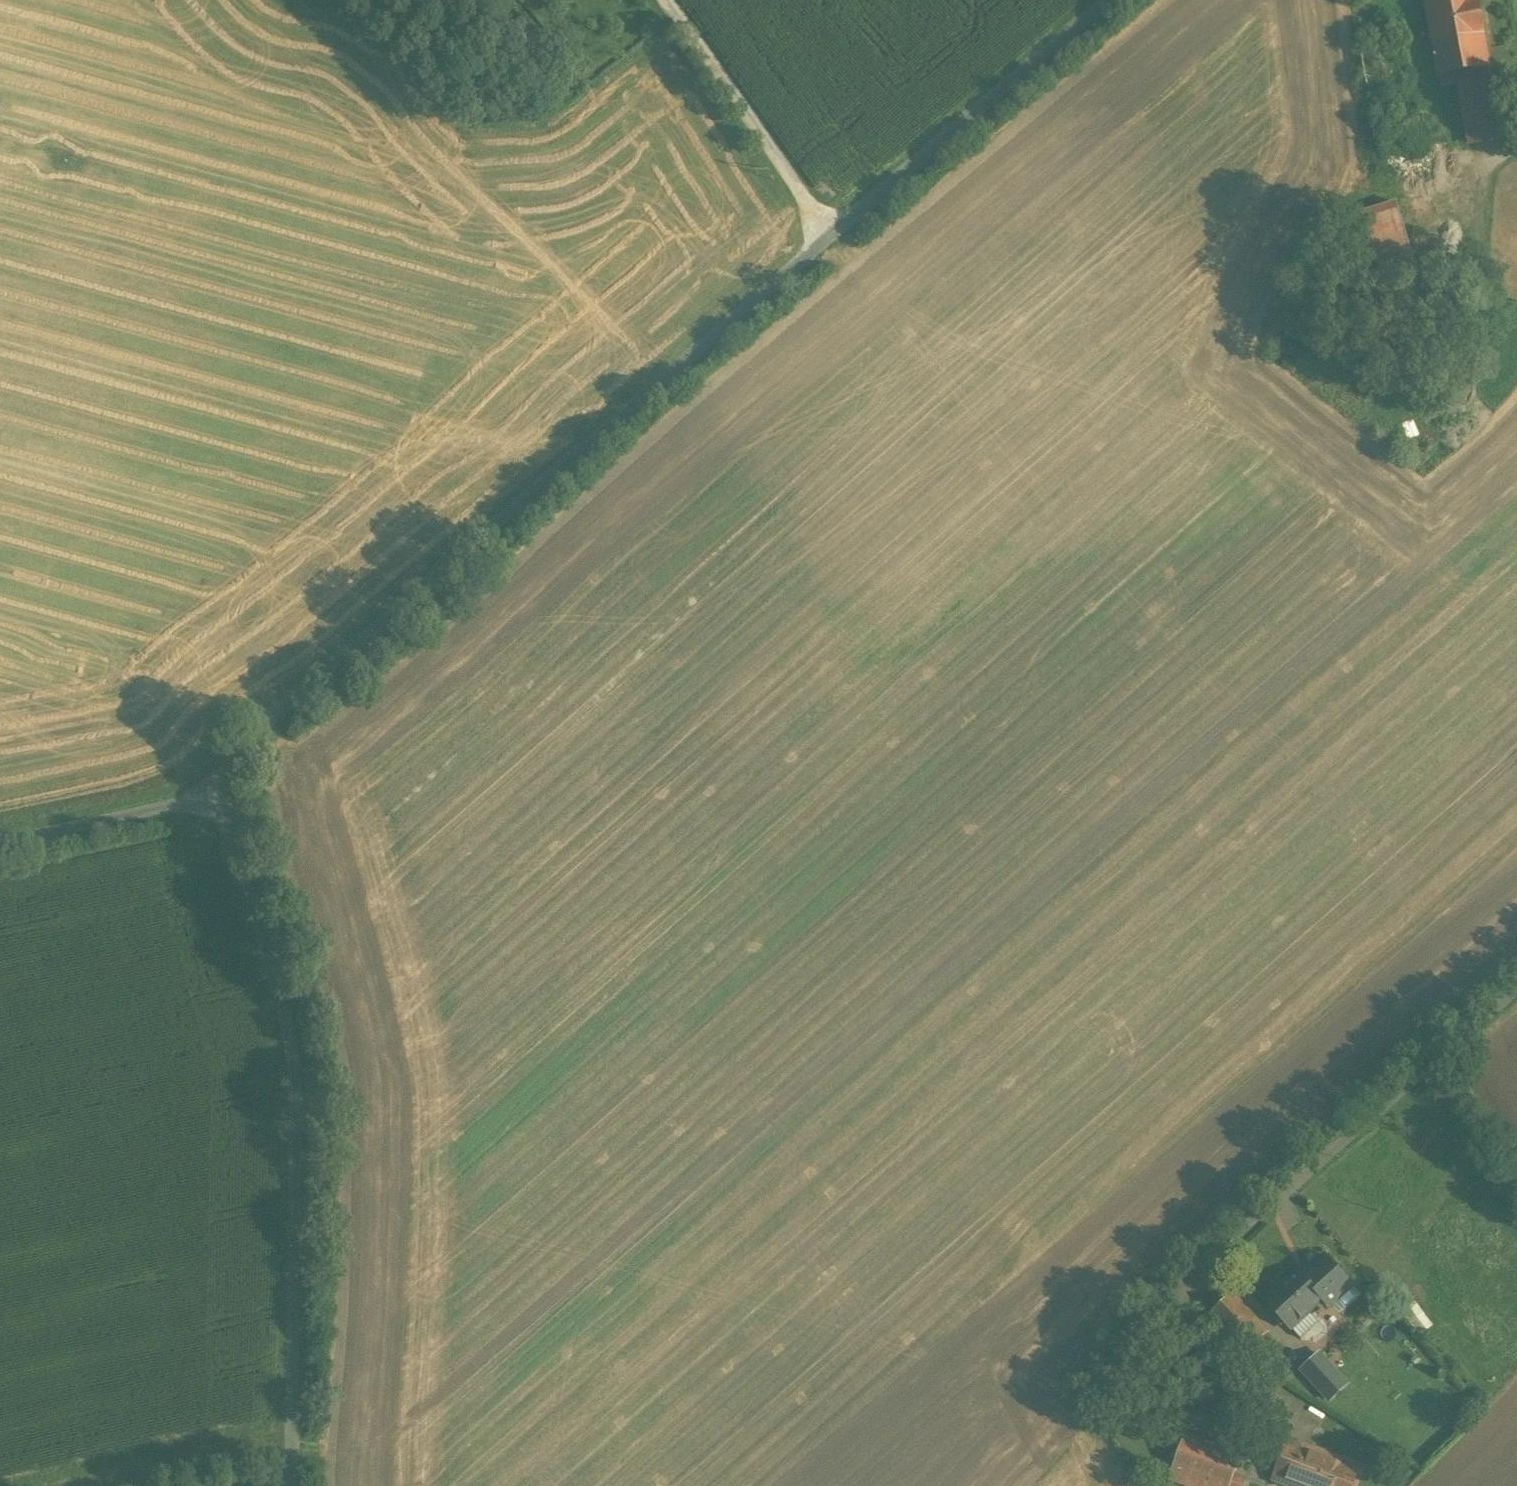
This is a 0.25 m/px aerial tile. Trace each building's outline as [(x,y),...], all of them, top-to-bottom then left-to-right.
[(1459,130),(1514,120),(1492,0),(1434,0),(1459,130)] [(1364,1272),(1329,1238),(1312,1256),(1304,1247),(1269,1284),(1303,1315),(1330,1287),(1340,1297),(1364,1272)] [(1265,1304),(1240,1279),(1221,1299),(1246,1324),(1265,1304)] [(1425,1333),(1438,1321),(1419,1298),(1406,1310),(1425,1333)] [(1358,1367),(1330,1338),(1309,1359),(1336,1388),(1358,1367)] [(1195,1417),(1175,1466),(1224,1485),(1236,1485),(1254,1442),(1195,1417)] [(1295,1425),(1278,1468),(1326,1485),(1353,1485),(1366,1452),(1295,1425)]
